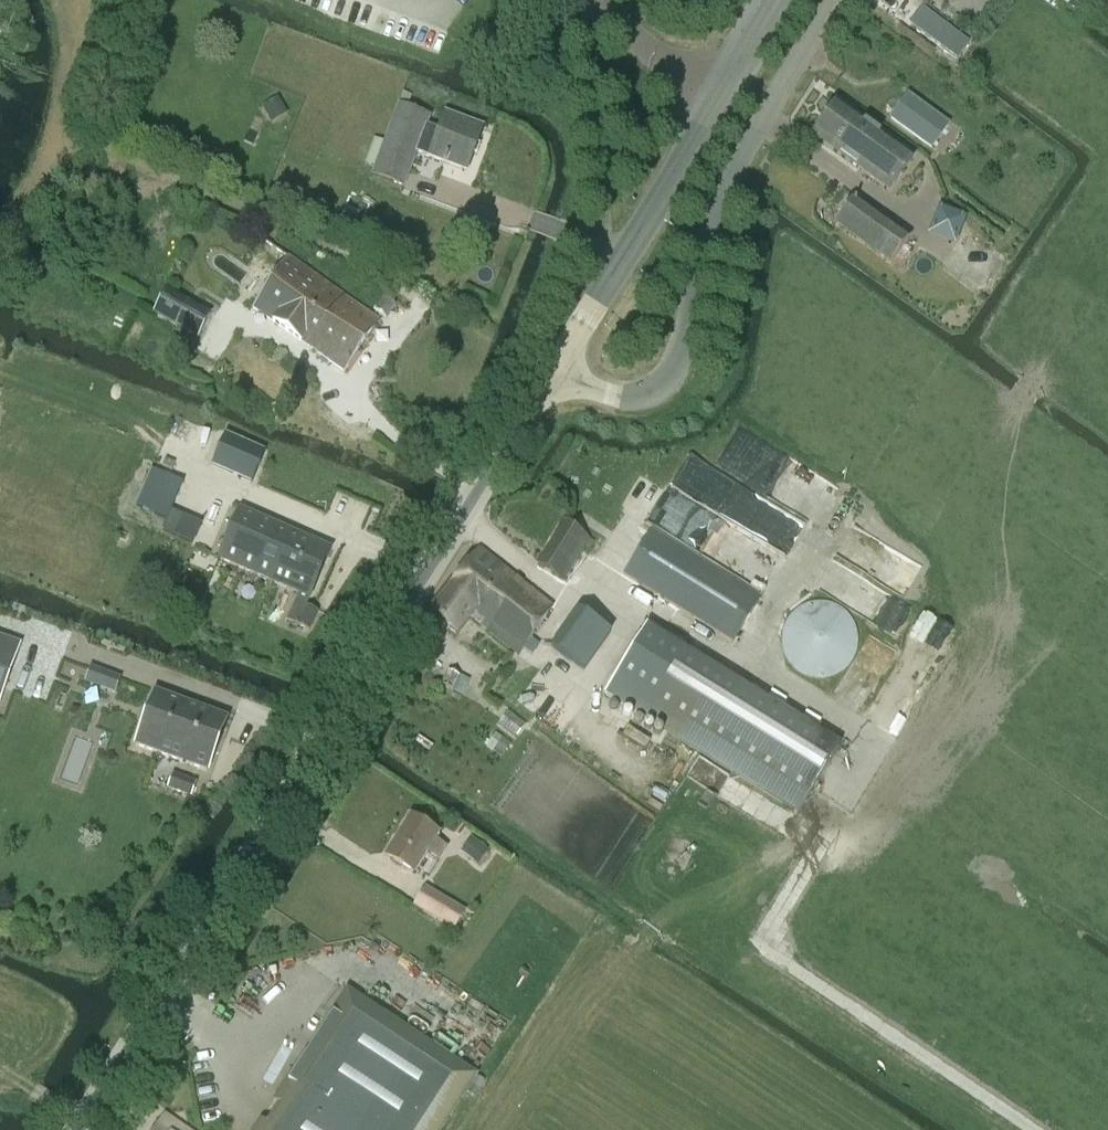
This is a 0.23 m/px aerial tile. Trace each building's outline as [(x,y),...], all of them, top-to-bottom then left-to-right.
[(957,61),(969,44),(922,8),(909,25),(957,61)] [(407,108),(412,96),(403,93),(398,105),(407,108)] [(908,96),(892,118),(932,147),(948,125),(908,96)] [(272,120),(286,111),(278,98),(263,107),(272,120)] [(913,156),(837,101),(812,136),(888,191),(913,156)] [(466,171),(482,129),(445,115),(439,131),(426,126),(430,117),(407,108),(398,105),(372,176),(403,188),(416,153),(466,171)] [(891,264),(910,237),(855,198),(836,225),(891,264)] [(949,245),(961,218),(935,207),(923,235),(949,245)] [(271,282),(253,308),(344,372),(380,322),(289,258),(271,282)] [(198,338),(210,315),(167,292),(154,316),(198,338)] [(386,319),(395,306),(383,298),(374,311),(386,319)] [(749,456),(762,462),(768,450),(732,433),(718,464),(741,474),(749,456)] [(264,452),(226,436),(213,466),(251,483),(264,452)] [(683,464),(674,490),(723,506),(731,480),(683,464)] [(155,465),(137,506),(151,512),(167,519),(185,478),(155,465)] [(240,509),(218,559),(271,582),(293,532),(240,509)] [(562,581),(589,538),(565,522),(538,565),(562,581)] [(733,643),(761,599),(652,531),(624,575),(733,643)] [(293,532),(271,582),(298,594),(287,621),(295,625),(296,625),(309,631),(318,612),(305,606),(309,598),(310,598),(331,549),(293,532)] [(479,549),(428,613),(456,635),(470,617),(507,571),(479,549)] [(507,571),(470,617),(518,656),(523,650),(531,656),(538,645),(530,639),(553,607),(507,571)] [(849,674),(852,606),(785,603),(782,671),(849,674)] [(551,647),(583,670),(584,670),(610,634),(611,633),(578,609),(550,646),(551,647)] [(840,746),(647,626),(605,693),(798,813),(840,746)] [(20,645),(0,638),(0,700),(20,645)] [(20,644),(6,686),(60,705),(74,663),(20,644)] [(461,678),(462,676),(449,670),(441,687),(455,693),(461,678)] [(461,678),(455,693),(462,696),(469,681),(461,678)] [(190,720),(221,732),(226,719),(155,693),(136,745),(179,761),(190,730),(186,729),(190,720)] [(206,771),(221,732),(190,720),(186,729),(190,730),(179,761),(206,771)] [(413,747),(428,757),(435,747),(420,737),(413,747)] [(191,797),(196,783),(173,774),(168,788),(191,797)] [(411,816),(386,856),(413,872),(426,852),(439,860),(447,847),(434,839),(437,833),(411,816)] [(466,828),(460,824),(454,831),(460,836),(466,828)] [(474,861),(484,848),(472,839),(462,852),(474,861)] [(465,911),(424,887),(413,907),(453,931),(465,911)] [(254,1129),(441,1129),(477,1075),(346,990),(329,1016),(336,1020),(312,1056),(306,1052),(273,1101),(280,1106),(268,1125),(261,1120),(254,1129)] [(165,1116),(155,1129),(186,1129),(165,1116)]
